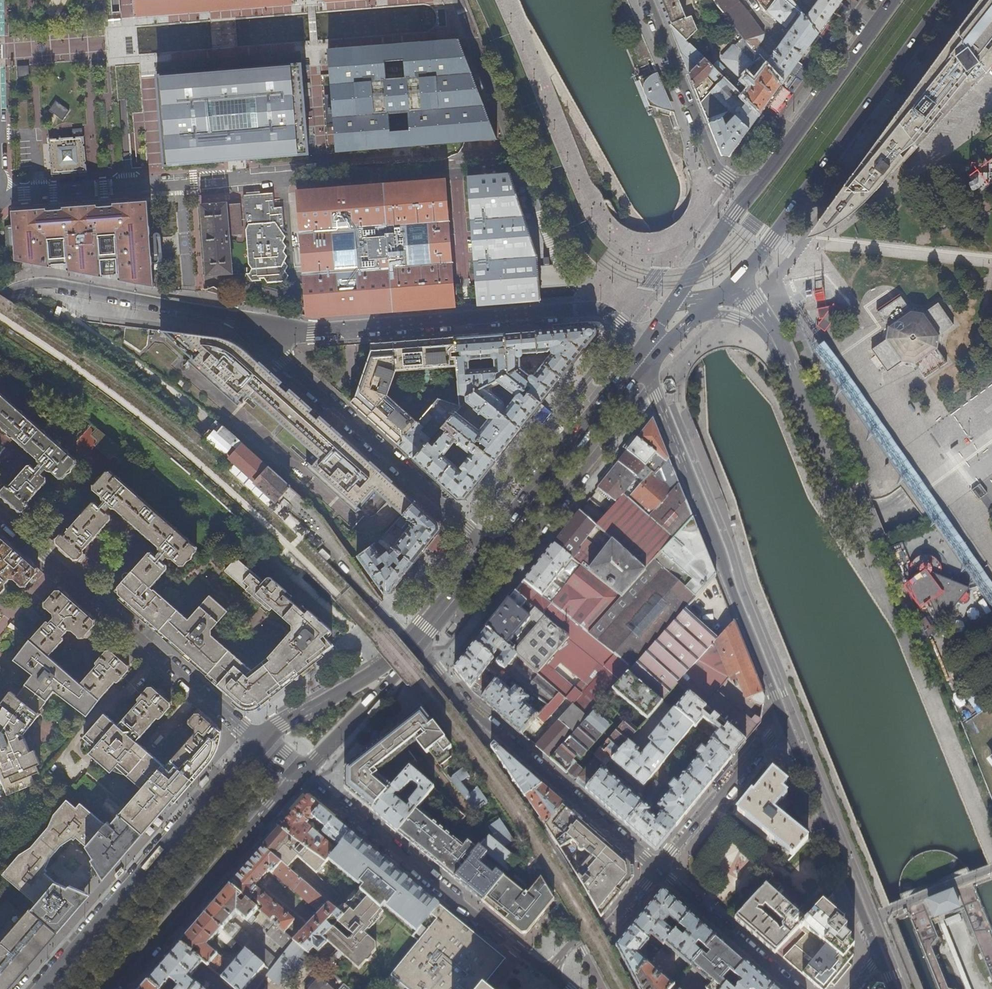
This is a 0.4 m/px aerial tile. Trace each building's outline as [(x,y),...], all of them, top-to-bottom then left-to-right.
[(135,17),(198,12),(228,10),(294,4),(294,0),(134,0),(135,17)] [(669,25),(671,24),(687,40),(698,29),(692,15),(685,18),(678,0),(659,0),(669,25)] [(737,0),(715,0),(746,40),(765,65),(781,85),(800,58),(818,33),(803,13),(793,0),(757,0),(766,11),(767,11),(785,27),(786,28),(785,30),(786,30),(784,33),(787,35),(770,58),(766,55),(767,54),(758,45),(760,43),(761,41),(763,39),(763,37),(764,34),(737,0)] [(803,13),(818,33),(843,0),(793,0),(803,13)] [(991,67),(991,0),(979,0),(944,48),(854,171),(805,239),(811,237),(813,237),(817,231),(824,232),(830,230),(846,219),(863,203),(874,192),(952,110),(987,73),(991,67)] [(704,57),(687,40),(671,24),(669,25),(688,73),(689,74),(695,89),(699,98),(713,83),(712,82),(713,81),(712,81),(714,79),(715,80),(721,74),(715,68),(704,57)] [(459,39),(426,42),(419,43),(393,45),(328,50),(337,152),(496,139),(459,39)] [(765,65),(746,40),(739,47),(746,54),(745,56),(735,46),(733,46),(722,57),(722,59),(742,78),(739,81),(748,89),(743,95),(760,113),(764,108),(781,85),(765,65)] [(157,76),(165,166),(233,160),(309,154),(302,64),(225,70),(157,76)] [(743,95),(724,77),(718,83),(717,83),(715,85),(715,86),(710,92),(728,109),(734,115),(749,129),(760,113),(743,95)] [(728,109),(710,92),(701,101),(700,102),(703,110),(706,117),(728,109)] [(741,139),(749,129),(734,115),(725,125),(722,117),(708,123),(722,155),(729,156),(741,139)] [(89,180),(86,144),(51,146),(53,182),(89,180)] [(966,176),(970,180),(966,183),(970,191),(977,188),(980,191),(991,183),(991,160),(990,158),(981,165),(969,162),(966,176)] [(467,177),(477,305),(541,300),(539,282),(537,256),(510,174),(467,177)] [(384,182),(395,311),(455,306),(445,179),(384,182)] [(379,312),(395,311),(384,182),(297,188),(306,316),(313,317),(379,312)] [(265,278),(268,283),(285,281),(288,276),(285,271),(287,266),(284,261),(287,256),(283,251),(286,246),(283,241),(285,236),(282,232),(284,225),(283,207),(274,208),(274,193),(244,195),(245,220),(249,225),(246,230),(249,264),(252,269),(250,274),(253,279),(265,278)] [(112,206),(96,207),(96,205),(61,207),(61,210),(45,211),(45,209),(10,212),(14,261),(50,268),(50,266),(66,265),(67,271),(101,278),(100,260),(116,259),(118,280),(153,287),(152,268),(150,243),(149,239),(146,201),(112,203),(112,206)] [(202,205),(208,275),(233,273),(230,234),(242,233),(240,205),(227,205),(227,203),(207,205),(202,205)] [(207,291),(223,296),(224,292),(214,286),(206,289),(205,291),(205,292),(207,291)] [(910,312),(900,297),(878,312),(888,326),(886,341),(872,351),(887,372),(901,361),(914,363),(925,378),(946,363),(936,348),(939,335),(952,325),(938,304),(923,314),(910,312)] [(831,307),(816,311),(817,321),(822,319),(816,327),(824,333),(841,311),(833,305),(831,307)] [(573,361),(581,350),(594,335),(594,334),(595,332),(595,330),(594,328),(593,327),(591,326),(586,326),(555,328),(519,331),(504,332),(507,375),(506,375),(541,402),(547,393),(573,361)] [(415,500),(255,357),(246,350),(240,346),(232,341),(225,338),(202,335),(164,330),(198,361),(196,363),(251,413),(254,411),(304,456),(301,459),(358,509),(375,490),(402,514),(415,500)] [(465,401),(473,407),(473,409),(474,410),(479,414),(480,413),(481,413),(488,418),(478,430),(455,412),(446,421),(474,443),(483,450),(495,460),(529,417),(531,414),(540,403),(541,402),(506,375),(507,375),(504,332),(479,334),(453,336),(456,366),(459,406),(460,406),(465,401)] [(456,366),(453,336),(390,341),(370,343),(371,349),(354,398),(350,402),(397,444),(417,422),(387,394),(395,371),(456,366)] [(825,344),(815,352),(991,605),(991,583),(825,344)] [(22,514),(28,505),(28,503),(27,502),(46,481),(46,477),(43,475),(47,471),(51,471),(59,478),(63,479),(76,464),(76,460),(0,393),(0,426),(37,459),(38,463),(40,464),(36,468),(32,465),(28,465),(9,486),(8,485),(5,485),(4,484),(2,484),(0,486),(0,495),(22,514)] [(413,459),(446,421),(455,412),(460,406),(459,406),(437,399),(417,422),(397,444),(413,459)] [(537,419),(545,408),(540,403),(531,414),(537,419)] [(660,440),(653,419),(641,434),(637,439),(671,465),(660,440)] [(483,450),(481,453),(472,446),(474,443),(446,421),(413,459),(457,498),(465,497),(483,474),(495,460),(483,450)] [(204,438),(275,502),(289,486),(230,432),(223,426),(216,434),(211,430),(204,438)] [(115,457),(120,461),(128,452),(103,431),(98,427),(91,435),(96,440),(97,443),(94,445),(110,459),(112,457),(115,457)] [(675,477),(671,465),(637,439),(630,447),(610,472),(601,485),(598,488),(616,503),(596,527),(645,571),(692,518),(687,506),(675,477)] [(120,601),(130,609),(150,587),(167,569),(166,565),(164,563),(168,559),(171,559),(179,566),(183,566),(196,551),(196,547),(110,470),(106,471),(93,486),(93,490),(88,496),(93,501),(69,528),(66,526),(53,542),(76,562),(78,560),(79,561),(81,561),(84,557),(84,555),(83,554),(83,551),(83,550),(111,519),(111,515),(106,511),(110,507),(112,509),(115,509),(157,547),(158,550),(160,552),(156,556),(151,552),(148,552),(115,590),(121,595),(118,599),(120,601)] [(980,482),(970,490),(976,498),(986,491),(980,482)] [(411,523),(393,546),(413,563),(424,549),(426,547),(440,529),(439,528),(439,522),(415,500),(402,514),(411,523)] [(645,571),(596,527),(579,512),(567,527),(546,553),(531,572),(524,581),(554,606),(589,634),(645,571)] [(684,610),(715,575),(705,550),(696,526),(692,518),(645,571),(589,634),(605,646),(632,668),(684,610)] [(429,549),(443,532),(440,529),(426,547),(429,549)] [(386,532),(381,537),(389,543),(393,538),(386,532)] [(7,588),(6,584),(10,579),(13,579),(22,587),(26,586),(27,585),(28,586),(31,585),(34,581),(34,579),(33,578),(40,570),(0,535),(0,596),(7,588)] [(389,543),(381,537),(380,538),(377,541),(387,550),(380,556),(372,544),(357,556),(383,593),(389,593),(400,579),(413,563),(393,546),(389,543)] [(912,580),(907,584),(916,606),(920,611),(930,603),(939,626),(960,602),(963,603),(966,602),(968,600),(969,598),(969,596),(967,593),(970,590),(938,576),(939,572),(939,569),(938,565),(936,562),(934,559),(930,557),(927,556),(924,556),(922,556),(918,557),(915,558),(913,561),(911,564),(910,567),(909,570),(909,573),(910,575),(911,578),(912,580)] [(283,593),(285,591),(285,590),(271,577),(270,576),(269,576),(267,576),(266,576),(265,577),(262,580),(236,557),(224,569),(245,587),(242,591),(265,611),(268,608),(269,609),(272,606),(274,609),(286,596),(283,593)] [(554,606),(524,581),(519,587),(508,601),(496,616),(486,629),(515,655),(564,698),(573,705),(612,661),(601,652),(605,646),(589,634),(554,606)] [(47,622),(31,640),(50,657),(64,639),(64,637),(63,637),(68,630),(72,630),(80,637),(84,637),(85,636),(86,637),(88,637),(92,633),(92,631),(90,630),(98,621),(90,614),(75,601),(58,586),(46,602),(46,607),(54,614),(54,617),(50,622),(49,622),(47,622)] [(251,668),(211,634),(211,628),(227,610),(209,594),(188,618),(153,588),(152,589),(150,587),(130,609),(140,618),(158,634),(176,650),(187,660),(199,670),(202,667),(212,675),(219,681),(217,683),(229,693),(240,703),(241,704),(245,705),(248,706),(250,706),(252,705),(254,705),(256,704),(266,695),(289,677),(296,671),(284,661),(294,650),(282,640),(278,644),(277,643),(251,668)] [(304,612),(286,596),(274,609),(283,617),(289,611),(299,619),(304,612)] [(330,643),(326,637),(332,631),(307,609),(304,612),(299,619),(289,611),(283,617),(292,624),(291,628),(277,643),(278,644),(282,640),(294,650),(308,662),(315,656),(330,643)] [(677,684),(717,641),(684,610),(632,668),(627,673),(663,702),(664,701),(678,685),(677,684)] [(924,617),(918,620),(927,633),(933,629),(924,617)] [(759,684),(734,622),(717,641),(677,684),(678,685),(688,693),(706,708),(710,712),(711,712),(746,741),(750,736),(761,723),(761,721),(753,716),(749,720),(717,691),(728,678),(729,679),(736,676),(748,704),(752,703),(763,707),(764,697),(759,684)] [(515,655),(486,629),(480,637),(474,644),(491,658),(498,650),(503,654),(496,662),(504,669),(515,655)] [(5,777),(9,776),(12,783),(31,775),(39,772),(36,765),(40,763),(34,749),(30,751),(23,735),(40,714),(38,712),(54,691),(87,716),(99,699),(81,683),(50,657),(31,640),(29,639),(13,660),(32,674),(16,695),(10,691),(0,703),(4,706),(0,711),(0,765),(5,777)] [(118,682),(129,670),(129,666),(134,659),(116,643),(111,650),(106,650),(96,662),(96,664),(97,665),(81,683),(99,699),(116,681),(116,682),(118,682)] [(496,662),(491,658),(474,644),(468,652),(464,657),(454,669),(470,689),(486,670),(489,672),(472,692),(481,700),(497,680),(501,677),(506,671),(504,669),(496,662)] [(612,690),(627,673),(632,668),(605,646),(601,652),(612,661),(573,705),(587,717),(595,709),(612,690)] [(308,662),(294,650),(284,661),(296,671),(308,662)] [(564,698),(515,655),(504,669),(506,671),(546,705),(538,715),(521,734),(528,740),(564,698)] [(663,702),(627,673),(612,690),(648,719),(663,702)] [(525,704),(528,699),(515,687),(511,692),(497,680),(481,700),(512,726),(521,734),(538,715),(525,704)] [(159,719),(170,706),(170,702),(164,697),(165,695),(164,693),(161,690),(158,690),(158,691),(152,686),(148,687),(137,699),(137,700),(138,701),(122,719),(124,721),(138,733),(141,736),(157,717),(159,719)] [(702,713),(706,708),(688,693),(674,710),(693,726),(695,728),(703,719),(717,732),(710,741),(732,758),(739,749),(746,741),(711,712),(708,716),(711,718),(709,720),(702,713)] [(550,759),(587,717),(573,705),(535,747),(550,759)] [(195,732),(170,760),(165,765),(134,738),(138,733),(124,721),(119,727),(104,714),(84,738),(85,740),(87,743),(88,746),(92,752),(95,755),(101,761),(107,766),(110,768),(114,771),(122,774),(124,774),(126,774),(142,788),(119,815),(142,835),(151,825),(172,800),(175,802),(185,791),(206,767),(209,763),(212,759),(214,756),(217,752),(219,745),(220,739),(220,729),(217,727),(210,720),(198,709),(189,720),(189,724),(195,729),(195,732)] [(579,757),(610,723),(595,709),(587,717),(550,759),(566,773),(572,767),(572,764),(571,763),(578,756),(579,757)] [(666,760),(693,726),(674,710),(673,709),(648,740),(652,743),(650,746),(666,760)] [(375,778),(407,750),(419,741),(421,744),(423,746),(431,756),(434,759),(442,770),(454,761),(449,756),(454,752),(423,712),(418,716),(397,732),(382,743),(362,758),(345,771),(345,789),(357,798),(372,810),(390,790),(375,778)] [(611,761),(628,741),(638,730),(626,721),(594,757),(596,759),(579,778),(588,787),(605,768),(607,766),(611,761)] [(718,775),(732,758),(710,741),(709,739),(701,733),(696,739),(704,746),(707,748),(684,776),(704,792),(718,775)] [(409,752),(421,744),(419,741),(407,750),(409,752)] [(643,787),(666,760),(650,746),(641,757),(637,753),(639,750),(628,741),(611,761),(643,787)] [(520,766),(494,744),(492,746),(489,749),(491,751),(492,750),(502,765),(500,766),(504,770),(505,769),(524,796),(525,795),(541,784),(520,766)] [(431,756),(423,746),(421,748),(429,758),(431,756)] [(375,778),(390,790),(409,768),(410,768),(418,763),(409,752),(407,750),(375,778)] [(31,775),(12,783),(9,776),(5,777),(0,765),(0,795),(5,793),(6,796),(34,784),(31,775)] [(410,768),(409,768),(390,790),(372,810),(371,811),(372,811),(384,821),(397,832),(405,822),(417,807),(433,788),(410,768)] [(643,805),(606,773),(608,770),(605,768),(588,787),(586,790),(603,805),(626,824),(643,805)] [(472,780),(466,771),(452,781),(475,815),(489,804),(479,790),(472,796),(464,786),(472,780)] [(737,810),(792,856),(807,840),(781,818),(783,815),(782,814),(780,816),(773,811),(786,794),(781,790),(786,783),(772,771),(753,794),(751,793),(749,796),(737,810)] [(207,775),(200,782),(202,788),(209,780),(207,775)] [(704,792),(684,776),(677,785),(674,783),(669,788),(672,790),(658,808),(663,812),(661,815),(675,827),(690,809),(704,792)] [(562,805),(563,803),(553,794),(541,784),(525,795),(546,825),(562,805)] [(326,862),(351,832),(326,813),(307,797),(293,813),(280,829),(326,862)] [(133,846),(142,835),(119,815),(110,825),(107,822),(104,825),(79,804),(75,809),(66,801),(53,815),(48,827),(30,848),(19,855),(2,875),(36,904),(31,909),(43,920),(57,932),(58,933),(82,905),(91,895),(70,886),(65,890),(44,874),(46,872),(42,868),(69,837),(73,841),(76,838),(95,856),(91,861),(103,880),(104,879),(106,878),(133,846)] [(581,822),(562,805),(546,825),(545,825),(581,882),(601,917),(616,899),(621,893),(620,892),(626,884),(627,885),(631,881),(630,864),(621,857),(581,822)] [(666,838),(675,827),(661,815),(656,821),(648,814),(650,811),(643,805),(626,824),(634,831),(656,851),(666,838)] [(455,879),(479,847),(487,836),(471,821),(456,840),(429,819),(431,817),(417,807),(405,822),(397,832),(409,842),(441,867),(455,879)] [(488,828),(499,821),(498,819),(487,826),(488,828)] [(516,845),(500,821),(499,821),(488,828),(500,846),(506,851),(516,845)] [(326,862),(280,829),(271,839),(263,848),(288,869),(297,858),(315,875),(326,862)] [(377,854),(351,832),(326,862),(342,875),(359,889),(368,897),(393,867),(377,854)] [(468,890),(483,902),(503,877),(496,871),(493,875),(479,864),(488,853),(479,847),(455,879),(468,890)] [(246,867),(230,886),(256,908),(259,904),(264,908),(260,912),(274,923),(284,932),(294,920),(255,886),(269,870),(316,910),(320,909),(322,906),(324,908),(296,942),(304,949),(309,953),(313,947),(319,952),(327,942),(324,939),(333,928),(327,923),(333,916),(339,921),(343,916),(338,912),(288,869),(263,848),(246,867)] [(402,875),(393,867),(368,897),(380,908),(384,903),(386,905),(386,906),(391,910),(413,884),(402,875)] [(526,896),(503,877),(483,902),(493,910),(511,925),(521,933),(527,933),(546,910),(554,900),(541,878),(526,896)] [(802,906),(796,912),(774,893),(780,887),(772,879),(735,919),(755,936),(774,953),(799,928),(812,914),(802,906)] [(412,936),(439,905),(426,895),(413,884),(391,910),(415,930),(411,934),(412,936)] [(256,908),(230,886),(215,903),(205,914),(222,929),(224,931),(236,942),(245,949),(264,966),(270,971),(277,961),(235,923),(232,925),(228,922),(237,912),(253,926),(258,921),(251,915),(257,909),(256,908)] [(378,940),(366,930),(382,910),(380,908),(368,897),(359,889),(350,900),(348,900),(345,904),(342,904),(339,907),(340,909),(338,912),(343,916),(339,921),(333,928),(324,939),(327,942),(360,969),(369,957),(372,957),(374,954),(374,951),(378,946),(378,940)] [(677,902),(662,889),(645,911),(632,927),(647,940),(651,935),(663,945),(664,944),(675,931),(679,926),(690,914),(677,902)] [(934,921),(962,910),(954,890),(926,901),(934,921)] [(799,928),(806,934),(783,957),(802,973),(820,988),(827,988),(831,984),(834,986),(843,975),(851,966),(848,963),(853,957),(849,954),(854,947),(848,941),(851,938),(843,931),(847,928),(842,924),(844,921),(840,918),(826,905),(823,903),(812,914),(799,928)] [(483,987),(505,959),(493,950),(465,927),(445,910),(439,905),(412,936),(418,941),(389,975),(406,988),(481,988),(483,987)] [(42,950),(47,945),(57,932),(43,920),(31,909),(30,908),(21,918),(15,912),(0,929),(0,988),(9,988),(29,965),(42,950)] [(222,929),(205,914),(190,932),(179,944),(202,962),(207,966),(213,960),(221,967),(225,961),(207,946),(222,929)] [(690,914),(679,926),(687,932),(683,937),(675,931),(664,944),(691,966),(692,964),(716,936),(701,924),(690,914)] [(284,932),(274,923),(266,933),(286,950),(294,940),(290,937),(287,935),(284,932)] [(649,941),(647,940),(632,927),(624,937),(616,947),(633,979),(648,962),(638,954),(649,941)] [(236,942),(224,931),(219,937),(231,948),(236,942)] [(745,961),(731,949),(716,936),(692,964),(713,981),(707,988),(721,988),(726,984),(730,979),(745,961)] [(296,942),(294,940),(286,950),(277,961),(270,971),(266,975),(277,984),(284,975),(289,979),(302,962),(297,958),(304,949),(296,942)] [(179,944),(162,964),(147,981),(156,988),(174,988),(175,988),(170,984),(173,982),(180,988),(179,988),(203,988),(190,978),(202,962),(179,944)] [(245,949),(221,977),(225,980),(235,988),(244,988),(264,966),(245,949)] [(745,961),(730,979),(737,985),(733,988),(772,988),(774,986),(759,973),(745,961)] [(633,979),(638,988),(671,988),(674,985),(648,962),(633,979)] [(319,979),(310,988),(331,988),(319,979)] [(147,981),(140,988),(156,988),(147,981)]
